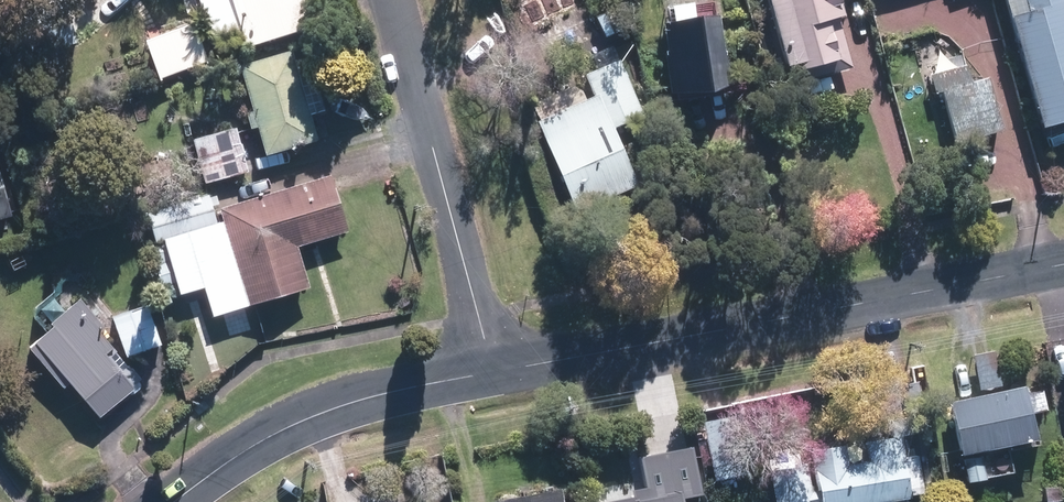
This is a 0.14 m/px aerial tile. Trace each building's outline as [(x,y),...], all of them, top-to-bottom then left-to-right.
[(231,55),(321,22),(313,0),(211,0),(231,55)] [(786,75),(828,62),(831,74),(846,69),(833,28),(819,32),(817,22),(834,17),(828,0),(757,0),(758,3),(752,5),(772,70),(784,66),(786,75)] [(1026,130),(1063,120),(1063,58),(1048,0),(990,0),(1026,130)] [(653,28),(664,97),(722,88),(710,18),(679,23),(676,4),(653,8),(656,27),(653,28)] [(194,22),(147,38),(160,76),(207,60),(194,22)] [(267,128),(275,156),(326,141),(318,115),(334,110),(323,72),(308,76),(300,49),(248,64),(262,111),(255,114),(260,130),(267,128)] [(526,124),(566,214),(634,185),(611,131),(640,119),(614,60),(577,76),(587,98),(526,124)] [(942,71),(963,141),(993,133),(978,80),(964,84),(959,66),(942,71)] [(200,138),(212,184),(254,173),(243,127),(200,138)] [(205,289),(213,317),(317,286),(304,246),(356,230),(338,174),(222,209),(217,192),(147,213),(156,242),(150,244),(163,286),(175,282),(180,296),(205,289)] [(11,219),(0,176),(0,222),(11,219)] [(80,382),(109,417),(150,384),(124,352),(116,338),(115,330),(89,299),(60,323),(64,327),(39,348),(73,387),(80,382)] [(119,317),(132,357),(169,344),(156,305),(119,317)] [(975,355),(981,390),(1003,387),(997,351),(975,355)] [(940,405),(952,458),(1027,442),(1015,388),(940,405)] [(696,425),(708,483),(731,479),(720,421),(696,425)] [(766,501),(888,501),(899,500),(898,497),(913,495),(906,452),(899,453),(900,460),(895,460),(891,437),(854,443),(857,463),(838,466),(835,448),(800,454),(807,491),(803,492),(798,466),(761,472),(766,501)] [(703,493),(693,447),(641,457),(647,489),(634,492),(635,498),(616,501),(682,501),(681,498),(703,493)] [(490,501),(562,501),(559,487),(490,499),(490,501)] [(1039,501),(1053,501),(1057,501),(1054,487),(1037,490),(1039,501)]
